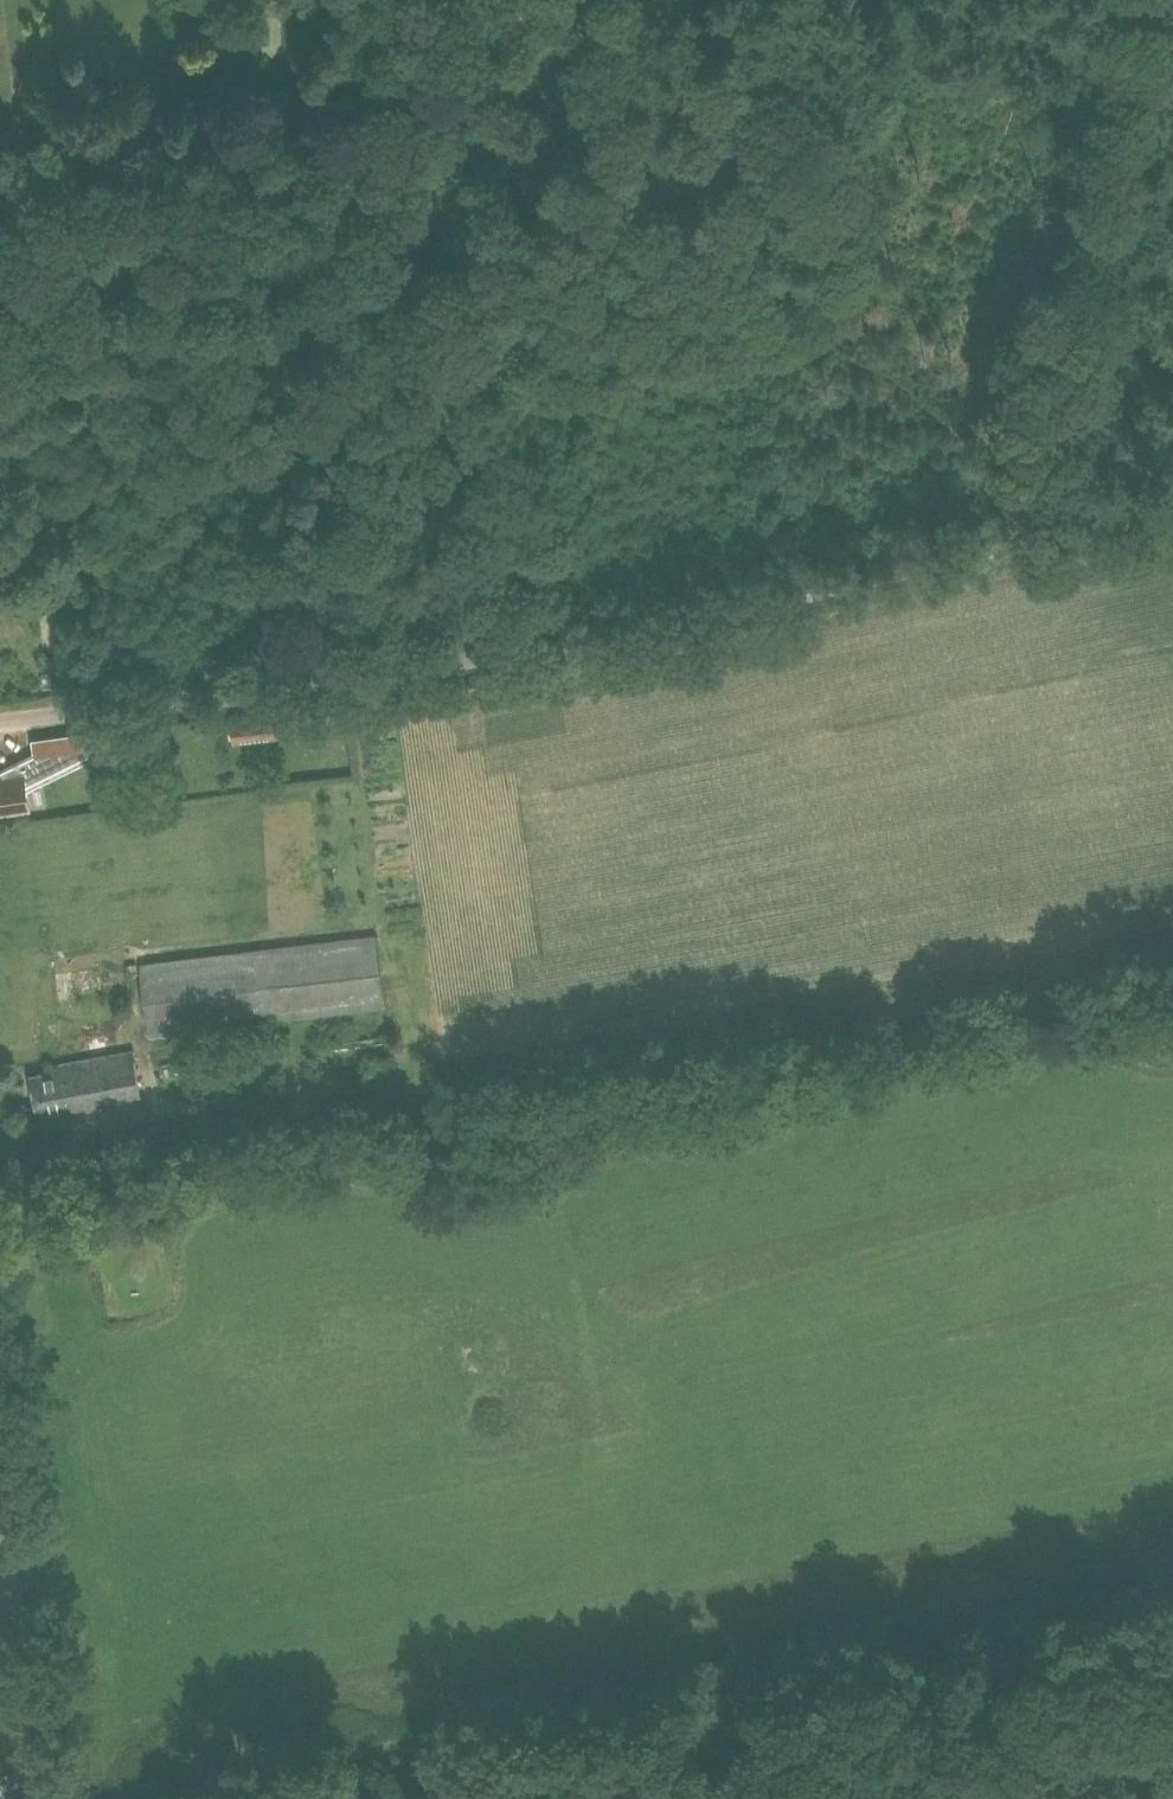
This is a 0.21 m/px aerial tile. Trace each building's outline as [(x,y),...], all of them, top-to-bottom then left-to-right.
[(232,743),(278,738),(275,708),(229,714),(232,743)] [(7,810),(7,811),(33,808),(30,787),(107,750),(103,728),(30,738),(32,752),(0,770),(0,810),(7,810)] [(140,728),(120,731),(121,742),(142,740),(140,728)] [(142,965),(151,1036),(386,1007),(377,936),(142,965)] [(142,1097),(134,1050),(53,1064),(54,1069),(31,1072),(38,1110),(60,1106),(61,1111),(142,1097)] [(194,1072),(175,1073),(176,1087),(195,1086),(194,1072)]
